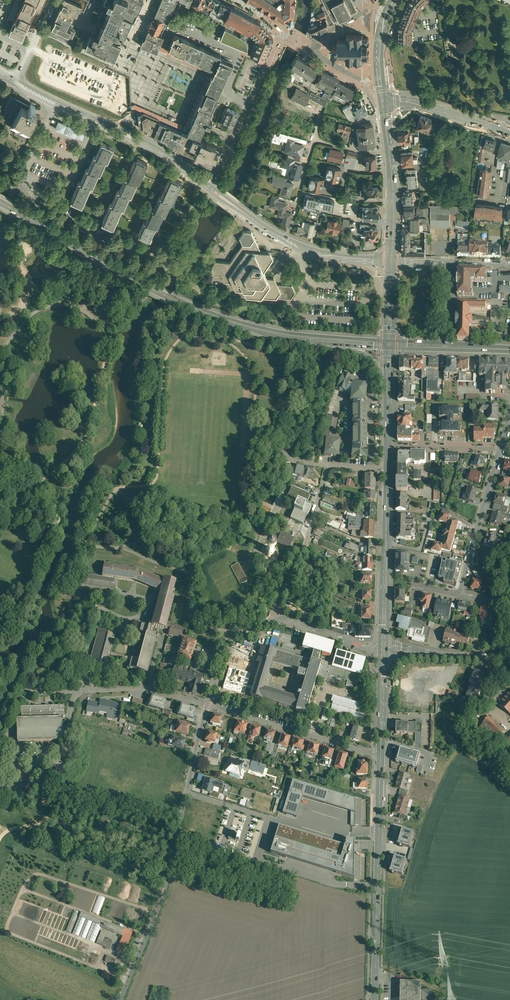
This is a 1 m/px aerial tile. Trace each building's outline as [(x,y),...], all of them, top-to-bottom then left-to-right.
[(8,19),(15,22),(10,32),(22,37),(27,25),(32,27),(33,27),(34,27),(34,26),(35,25),(35,24),(34,24),(34,23),(33,23),(34,22),(36,23),(46,0),(16,0),(8,19)] [(58,11),(70,17),(71,15),(72,15),(75,7),(84,10),(88,0),(63,0),(58,11)] [(142,0),(105,0),(104,2),(105,4),(110,6),(108,11),(120,16),(123,9),(137,15),(143,0),(142,0)] [(159,5),(172,11),(177,0),(161,0),(159,5)] [(199,7),(209,12),(215,0),(203,0),(199,7)] [(217,0),(215,0),(209,12),(214,15),(221,2),(217,0)] [(252,2),(283,21),(286,20),(286,19),(290,17),(291,17),(294,15),(294,0),(249,0),(252,2)] [(327,10),(334,23),(357,11),(352,0),(323,0),(327,10)] [(409,2),(408,3),(409,3),(405,12),(403,16),(400,24),(400,25),(402,25),(401,27),(398,26),(398,28),(401,29),(401,30),(399,30),(399,41),(413,41),(413,30),(416,21),(418,17),(422,8),(429,0),(413,0),(412,0),(409,0),(409,1),(411,2),(410,3),(409,2)] [(230,6),(221,2),(214,15),(212,19),(221,23),(230,6)] [(159,5),(155,14),(154,16),(164,21),(167,22),(172,11),(159,5)] [(255,19),(233,7),(230,6),(221,23),(220,24),(225,27),(220,38),(248,50),(249,47),(252,49),(250,54),(264,59),(266,53),(272,39),(271,38),(272,35),(270,34),(271,32),(260,21),(255,19)] [(334,23),(327,10),(325,11),(327,18),(326,18),(330,26),(334,23)] [(70,17),(58,11),(48,33),(69,42),(74,31),(66,27),(70,19),(69,19),(70,17)] [(120,16),(108,11),(107,13),(102,11),(96,25),(101,28),(100,29),(112,35),(113,33),(125,38),(131,24),(119,18),(120,16)] [(325,11),(316,15),(319,22),(326,18),(327,18),(325,11)] [(154,16),(153,16),(147,29),(148,30),(158,34),(164,21),(154,16)] [(318,22),(315,16),(311,17),(310,25),(308,29),(307,33),(307,34),(307,35),(308,36),(309,36),(310,36),(311,36),(330,26),(326,18),(319,22),(318,22)] [(158,34),(148,30),(146,36),(161,43),(163,37),(158,34)] [(121,47),(109,42),(111,37),(99,31),(98,35),(93,33),(92,35),(85,49),(115,62),(121,47)] [(354,35),(348,35),(347,34),(346,35),(347,35),(347,40),(343,40),(343,39),(342,39),(342,40),(339,40),(338,39),(337,40),(338,41),(338,44),(333,44),(333,46),(332,46),(332,50),(332,52),(335,52),(335,54),(338,54),(338,55),(337,56),(337,57),(338,56),(342,56),(342,57),(343,57),(343,56),(346,56),(345,56),(345,60),(346,60),(345,62),(346,62),(347,61),(354,61),(354,63),(355,63),(355,61),(361,62),(362,62),(363,62),(362,61),(362,59),(368,60),(369,58),(369,57),(368,55),(367,55),(367,53),(368,53),(369,53),(369,52),(368,52),(368,45),(370,45),(370,44),(368,44),(368,43),(368,41),(369,40),(369,38),(368,37),(362,37),(362,36),(363,35),(363,34),(362,35),(355,35),(355,33),(354,33),(354,35)] [(181,39),(179,38),(178,35),(173,37),(173,38),(173,39),(172,39),(172,41),(171,42),(171,43),(169,48),(170,48),(170,49),(173,50),(181,53),(181,54),(183,55),(189,42),(181,38),(181,39)] [(161,43),(146,36),(144,39),(143,39),(142,42),(143,42),(143,43),(158,49),(161,43)] [(204,48),(189,41),(189,42),(183,55),(198,61),(204,48)] [(158,49),(143,43),(141,45),(152,50),(154,49),(157,51),(158,49)] [(221,55),(204,48),(198,61),(215,69),(221,55)] [(220,57),(212,75),(211,77),(209,81),(221,87),(229,70),(232,62),(220,57)] [(317,69),(296,57),(291,66),(298,71),(309,77),(311,79),(317,69)] [(340,79),(322,69),(320,73),(321,74),(314,85),(321,89),(323,86),(332,91),(338,80),(339,81),(340,79)] [(309,77),(298,71),(296,75),(307,81),(309,77)] [(291,72),(287,79),(293,82),(296,75),(291,72)] [(339,81),(338,80),(332,91),(331,92),(344,99),(346,97),(347,98),(349,95),(351,96),(354,89),(339,81)] [(207,87),(199,105),(211,110),(219,92),(221,87),(209,81),(207,87)] [(302,91),(296,88),(294,92),(293,94),(291,97),(295,99),(295,100),(298,102),(299,101),(300,101),(306,104),(310,96),(302,92),(302,91)] [(322,97),(311,91),(310,95),(312,96),(311,99),(322,104),(325,99),(322,97)] [(30,105),(12,96),(4,110),(6,110),(2,118),(12,123),(11,125),(17,128),(14,134),(26,140),(31,129),(30,128),(37,115),(32,112),(35,106),(31,103),(30,105)] [(180,105),(182,100),(174,97),(172,104),(176,106),(176,104),(180,105)] [(357,102),(355,103),(354,101),(350,103),(350,104),(351,105),(350,105),(351,105),(350,106),(352,109),(351,109),(351,110),(352,110),(357,118),(362,115),(363,116),(364,116),(367,114),(367,113),(366,111),(367,109),(365,106),(363,106),(361,102),(358,104),(357,102)] [(350,118),(357,118),(352,110),(351,110),(351,109),(352,109),(350,106),(351,105),(350,105),(351,105),(350,104),(344,108),(350,118)] [(211,110),(199,105),(187,132),(199,137),(203,128),(205,123),(209,124),(210,123),(211,123),(212,120),(207,118),(211,110)] [(238,113),(228,108),(221,123),(221,124),(223,125),(231,128),(238,113)] [(314,116),(296,111),(295,116),(298,117),(297,120),(303,122),(300,131),(309,133),(309,131),(311,132),(313,124),(311,124),(314,116)] [(159,120),(144,114),(140,116),(140,117),(140,116),(138,118),(139,122),(141,123),(141,129),(153,134),(159,120)] [(432,119),(421,116),(417,127),(436,134),(435,127),(432,126),(432,124),(432,119)] [(181,130),(159,120),(153,134),(175,144),(181,130)] [(70,125),(69,126),(68,125),(67,126),(66,125),(66,124),(58,121),(55,129),(74,137),(77,130),(77,129),(73,127),(73,126),(72,126),(70,125)] [(347,126),(343,124),(339,123),(337,129),(344,131),(344,133),(344,134),(345,134),(344,136),(343,136),(348,138),(349,135),(348,135),(349,132),(351,127),(347,126)] [(372,124),(361,125),(361,128),(356,129),(357,133),(356,133),(357,147),(373,145),(373,140),(374,140),(372,124)] [(84,133),(77,130),(74,137),(82,140),(85,133),(84,133)] [(187,132),(181,130),(175,144),(179,145),(177,150),(196,159),(195,162),(205,166),(206,165),(211,167),(213,160),(216,161),(219,153),(213,151),(215,145),(199,137),(187,132)] [(301,133),(291,130),(289,136),(300,139),(301,133)] [(406,130),(399,131),(399,133),(398,134),(398,137),(399,138),(400,143),(402,143),(402,145),(411,145),(410,135),(409,135),(409,131),(407,132),(406,130)] [(493,140),(486,138),(484,146),(485,147),(494,150),(497,141),(494,140),(493,140)] [(293,143),(288,141),(285,152),(290,153),(290,154),(300,156),(302,153),(304,146),(296,144),(293,143)] [(502,142),(499,151),(497,168),(501,169),(502,164),(503,162),(503,159),(503,157),(509,159),(509,158),(509,144),(502,142)] [(113,148),(102,143),(96,156),(106,161),(107,161),(113,148)] [(343,153),(330,149),(329,152),(328,158),(327,159),(341,162),(342,157),(343,153)] [(411,152),(401,153),(402,157),(400,158),(401,161),(402,161),(402,165),(414,164),(413,162),(413,158),(413,152),(411,152)] [(96,156),(94,156),(89,169),(98,173),(100,174),(106,161),(96,156)] [(375,157),(365,156),(364,160),(364,162),(366,162),(366,167),(367,168),(369,168),(370,167),(375,167),(375,157)] [(302,166),(293,164),(294,160),(287,158),(286,160),(283,159),(281,166),(293,169),(291,177),(292,177),(292,178),(293,179),(293,178),(298,180),(302,166)] [(147,163),(137,159),(136,161),(135,160),(127,178),(137,182),(138,183),(147,163)] [(341,169),(329,166),(328,171),(326,170),(326,173),(327,173),(326,179),(338,182),(341,169)] [(488,168),(485,167),(485,169),(481,168),(480,174),(481,174),(480,177),(490,178),(492,170),(488,169),(488,168)] [(89,169),(87,168),(81,182),(91,186),(92,187),(98,173),(89,169)] [(416,171),(409,171),(407,170),(406,172),(407,173),(407,176),(406,176),(407,181),(408,181),(408,186),(419,185),(418,175),(417,176),(416,171)] [(287,179),(278,176),(276,184),(283,186),(281,195),(289,197),(291,190),(293,184),(286,182),(287,179)] [(324,179),(311,176),(310,181),(309,181),(308,184),(310,184),(309,189),(321,192),(324,179)] [(127,178),(126,177),(120,191),(129,195),(131,196),(137,182),(127,178)] [(172,177),(171,180),(169,179),(161,197),(171,201),(173,202),(182,182),(172,177)] [(490,178),(480,177),(480,180),(479,180),(478,190),(479,190),(478,193),(477,193),(488,195),(489,188),(490,185),(489,185),(490,178)] [(81,182),(79,181),(71,199),(73,199),(72,202),(82,206),(91,186),(81,182)] [(378,187),(364,187),(364,186),(360,186),(360,194),(364,194),(364,198),(378,198),(378,197),(379,196),(379,193),(378,192),(378,187)] [(120,191),(118,190),(112,204),(122,208),(123,209),(129,195),(120,191)] [(413,192),(404,192),(404,196),(403,196),(403,201),(404,201),(404,203),(414,203),(413,192)] [(322,207),(335,210),(336,201),(326,199),(326,198),(304,195),(302,208),(307,209),(307,208),(311,208),(310,217),(315,218),(316,215),(317,215),(318,210),(321,211),(322,207)] [(161,197),(160,196),(154,209),(163,214),(165,214),(171,201),(161,197)] [(466,202),(438,201),(438,199),(430,198),(430,200),(429,207),(429,208),(431,208),(431,213),(437,213),(437,212),(450,212),(466,212),(466,202)] [(278,201),(271,199),(269,206),(279,209),(277,216),(284,217),(282,224),(285,225),(286,226),(286,225),(287,226),(288,226),(290,219),(291,214),(285,212),(287,204),(278,201)] [(110,203),(103,221),(104,221),(103,224),(113,228),(122,208),(112,204),(110,203)] [(482,205),(476,204),(474,218),(481,219),(481,218),(487,219),(487,220),(488,220),(489,205),(484,205),(482,205)] [(495,206),(489,205),(488,220),(488,219),(494,220),(501,221),(502,208),(497,207),(495,207),(495,206)] [(374,207),(361,207),(360,211),(362,211),(362,219),(365,219),(378,219),(379,218),(379,217),(379,216),(379,215),(378,214),(378,209),(378,207),(377,206),(375,206),(374,207)] [(415,206),(405,206),(405,210),(403,210),(403,214),(404,214),(404,216),(409,216),(410,216),(415,216),(415,213),(415,206)] [(417,213),(415,213),(415,216),(410,216),(409,216),(409,228),(418,229),(425,230),(425,240),(428,240),(429,234),(431,234),(432,226),(450,226),(450,212),(437,212),(437,213),(431,213),(431,208),(429,208),(429,207),(425,207),(418,207),(417,213)] [(154,209),(152,208),(146,222),(155,226),(157,227),(163,214),(154,209)] [(471,220),(456,216),(456,226),(456,224),(470,225),(470,224),(470,222),(471,220)] [(332,222),(328,222),(327,229),(330,230),(330,232),(334,233),(335,231),(338,232),(340,224),(336,223),(337,221),(332,220),(332,222)] [(146,222),(144,221),(138,235),(149,240),(155,226),(146,222)] [(314,224),(305,222),(304,228),(298,227),(296,232),(302,233),(302,234),(311,236),(314,227),(314,224)] [(373,227),(370,227),(370,226),(366,225),(360,225),(360,229),(365,229),(364,230),(364,233),(365,234),(366,234),(365,238),(370,238),(376,238),(377,238),(377,229),(373,229),(373,227)] [(409,228),(403,228),(402,241),(410,241),(411,232),(418,233),(418,229),(409,228)] [(251,231),(243,230),(239,237),(242,243),(229,261),(215,260),(210,267),(213,274),(221,275),(224,282),(232,282),(235,289),(242,289),(246,296),(291,300),(296,293),(292,286),(277,285),(274,278),(267,277),(263,271),(273,257),(270,251),(261,251),(251,231)] [(410,241),(402,241),(402,250),(410,250),(410,247),(410,241)] [(462,242),(459,242),(459,246),(458,246),(458,256),(462,257),(462,256),(469,256),(470,248),(465,247),(465,246),(463,246),(462,246),(462,242)] [(480,243),(476,243),(476,246),(470,245),(470,248),(469,256),(471,257),(487,257),(488,257),(488,247),(488,246),(480,246),(480,243)] [(492,248),(488,247),(488,257),(492,257),(496,257),(501,257),(501,248),(498,248),(498,247),(494,247),(494,248),(492,248)] [(487,269),(458,268),(457,295),(473,296),(473,293),(472,292),(472,283),(473,283),(473,281),(487,282),(487,269)] [(500,285),(500,293),(502,293),(505,293),(509,294),(509,286),(500,285)] [(471,303),(458,303),(458,316),(457,316),(456,327),(458,327),(457,339),(469,339),(469,325),(471,326),(472,318),(470,317),(470,310),(486,311),(486,304),(475,304),(475,302),(471,302),(471,303)] [(412,359),(402,359),(400,360),(400,370),(412,371),(412,359)] [(428,359),(412,359),(412,371),(428,371),(428,370),(427,370),(428,359)] [(439,360),(428,359),(427,370),(428,370),(434,370),(434,371),(436,371),(436,370),(439,370),(439,360)] [(458,361),(447,360),(447,369),(445,369),(445,380),(450,380),(450,374),(458,375),(458,370),(458,361)] [(466,360),(461,360),(461,361),(458,361),(458,370),(461,370),(463,370),(463,372),(466,372),(466,370),(469,371),(470,361),(466,361),(466,360)] [(495,361),(494,362),(490,362),(489,361),(488,361),(487,361),(480,361),(480,376),(484,376),(485,375),(486,376),(486,383),(486,384),(486,392),(490,393),(491,394),(492,393),(497,393),(497,387),(499,387),(499,388),(505,388),(505,384),(506,384),(506,377),(507,377),(509,376),(509,377),(509,362),(508,362),(507,362),(505,362),(501,362),(500,361),(495,361)] [(434,370),(428,370),(427,379),(427,392),(427,400),(431,400),(431,394),(435,394),(435,395),(436,395),(436,394),(439,394),(439,389),(438,389),(438,379),(439,370),(436,370),(436,371),(434,371),(434,370)] [(351,379),(343,375),(337,390),(345,394),(346,392),(349,385),(351,379)] [(411,381),(400,380),(399,391),(409,391),(410,386),(412,386),(412,383),(411,383),(411,381)] [(364,386),(352,384),(351,385),(349,385),(346,392),(351,393),(350,402),(353,402),(353,406),(352,406),(352,415),(367,415),(367,406),(363,406),(363,403),(365,403),(366,389),(364,386)] [(409,391),(399,391),(399,401),(415,402),(415,397),(409,397),(409,391)] [(498,405),(481,404),(481,410),(487,410),(487,419),(498,419),(498,405)] [(461,409),(440,409),(440,414),(439,419),(449,419),(449,425),(439,425),(439,429),(440,429),(440,434),(461,435),(461,429),(462,429),(462,425),(454,425),(454,419),(462,419),(462,415),(461,415),(461,409)] [(405,413),(405,415),(399,415),(399,418),(398,424),(399,424),(399,429),(407,429),(411,429),(411,426),(410,426),(410,424),(411,424),(411,413),(405,413)] [(367,415),(352,415),(352,424),(354,424),(366,424),(367,424),(367,415)] [(485,429),(475,429),(475,436),(476,436),(476,441),(483,441),(483,437),(493,438),(493,431),(494,431),(495,426),(485,425),(485,429)] [(314,426),(309,451),(314,453),(320,427),(314,426)] [(354,426),(352,426),(352,438),(367,437),(367,426),(366,426),(354,426)] [(414,431),(407,431),(407,429),(399,429),(398,429),(398,440),(413,441),(420,441),(420,433),(414,433),(414,431)] [(367,437),(352,438),(352,447),(354,447),(366,447),(367,447),(367,437)] [(340,441),(326,440),(325,456),(338,457),(340,441)] [(354,448),(352,448),(351,458),(367,460),(367,450),(354,448)] [(412,453),(403,452),(400,452),(398,453),(398,456),(397,466),(406,466),(406,463),(407,463),(409,461),(412,461),(412,452),(412,453)] [(422,453),(415,453),(412,452),(412,461),(415,462),(415,464),(420,464),(421,463),(426,463),(426,453),(422,453)] [(484,459),(476,457),(473,466),(481,469),(483,462),(485,463),(486,460),(484,459)] [(406,466),(397,466),(397,478),(408,478),(408,477),(407,477),(407,470),(406,470),(406,466)] [(305,469),(297,467),(295,475),(300,477),(301,471),(305,472),(305,469)] [(313,470),(306,468),(305,469),(305,472),(301,471),(300,477),(312,480),(314,475),(312,474),(313,470)] [(481,475),(471,472),(469,471),(468,474),(470,475),(469,481),(478,484),(481,475)] [(375,475),(365,475),(365,480),(362,480),(362,484),(365,484),(365,489),(374,489),(375,475)] [(408,478),(397,478),(397,490),(408,490),(408,478)] [(502,478),(501,482),(500,482),(499,485),(500,485),(500,486),(505,488),(505,489),(507,489),(509,489),(509,480),(502,478)] [(310,495),(292,487),(287,497),(296,501),(292,509),(293,510),(289,519),(302,524),(306,515),(307,516),(311,506),(306,504),(310,495)] [(478,491),(469,488),(467,494),(476,497),(478,491)] [(374,492),(364,492),(364,496),(366,496),(366,501),(374,501),(374,492)] [(406,494),(397,494),(396,502),(406,502),(406,494)] [(476,497),(467,494),(465,501),(474,503),(476,497)] [(504,496),(501,496),(500,496),(497,495),(496,496),(495,498),(496,499),(495,504),(502,506),(504,506),(506,501),(507,502),(508,500),(506,499),(507,497),(504,497),(504,496)] [(338,504),(324,498),(323,501),(336,507),(338,504)] [(406,502),(396,502),(396,510),(406,510),(406,502)] [(374,505),(366,504),(365,514),(365,517),(373,519),(374,505)] [(459,522),(450,519),(451,516),(442,513),(440,521),(448,523),(447,527),(457,529),(459,522)] [(500,514),(494,513),(491,523),(496,525),(497,524),(501,526),(502,522),(505,523),(506,519),(506,517),(500,515),(500,514)] [(355,517),(349,514),(349,516),(348,529),(359,531),(359,527),(364,527),(365,521),(366,522),(366,518),(365,518),(357,515),(357,517),(355,517)] [(328,522),(327,524),(338,529),(340,524),(333,521),(332,523),(328,522)] [(366,522),(365,521),(364,527),(364,533),(352,531),(351,536),(364,538),(373,539),(374,522),(366,522)] [(457,529),(447,527),(445,534),(455,537),(457,529)] [(294,539),(281,533),(277,543),(290,548),(294,539)] [(455,537),(445,534),(443,541),(452,544),(455,537)] [(502,538),(488,534),(485,547),(498,550),(502,538)] [(452,544),(443,541),(442,545),(434,542),(432,550),(441,553),(442,549),(450,552),(452,544)] [(357,546),(353,544),(350,543),(350,544),(349,544),(348,545),(350,545),(349,548),(355,551),(354,552),(356,553),(361,553),(361,554),(364,554),(364,556),(372,556),(372,549),(363,548),(361,548),(357,546)] [(273,547),(271,547),(270,547),(269,547),(267,548),(266,549),(265,550),(265,551),(265,553),(266,554),(266,555),(267,556),(268,557),(269,557),(271,557),(272,557),(273,557),(274,556),(275,555),(279,557),(280,555),(276,553),(276,552),(276,550),(275,549),(274,548),(273,548),(273,547)] [(408,553),(397,553),(397,554),(396,554),(396,556),(396,557),(397,557),(396,562),(407,563),(408,553)] [(494,556),(486,553),(483,563),(491,565),(494,556)] [(458,564),(446,561),(446,564),(442,563),(439,578),(445,580),(444,583),(453,585),(458,564)] [(407,563),(396,562),(396,566),(395,567),(395,570),(396,571),(407,571),(407,563)] [(164,581),(141,572),(141,571),(136,569),(136,570),(113,567),(113,565),(104,564),(102,576),(112,577),(112,574),(116,574),(134,577),(138,578),(162,588),(161,592),(152,626),(156,627),(165,629),(174,597),(172,597),(176,582),(164,579),(164,581)] [(247,582),(238,565),(231,568),(240,585),(247,582)] [(371,575),(366,575),(366,571),(361,571),(361,583),(371,584),(371,575)] [(102,578),(83,576),(81,586),(110,590),(109,591),(113,591),(115,580),(102,578)] [(476,581),(473,580),(471,586),(471,587),(470,588),(471,589),(472,589),(472,590),(473,589),(480,591),(482,585),(480,581),(477,580),(476,581)] [(371,591),(362,591),(362,600),(371,600),(371,591)] [(405,591),(396,591),(395,602),(409,602),(409,599),(404,599),(405,591)] [(430,597),(422,596),(420,604),(423,605),(429,606),(430,597)] [(452,604),(438,601),(434,615),(449,618),(452,604)] [(465,603),(462,602),(462,604),(458,603),(457,610),(464,611),(467,612),(469,605),(465,604),(465,603)] [(489,610),(481,608),(477,624),(481,624),(482,618),(486,619),(489,610)] [(369,609),(362,609),(361,619),(363,619),(364,620),(366,620),(367,619),(370,619),(370,616),(371,616),(371,611),(371,609),(369,609)] [(410,620),(399,617),(398,623),(401,623),(400,629),(404,630),(406,632),(406,630),(408,631),(409,626),(408,626),(410,621),(410,620)] [(410,621),(408,626),(409,626),(411,627),(408,636),(415,638),(414,640),(424,643),(425,636),(427,637),(430,629),(423,627),(424,624),(410,621)] [(146,635),(139,660),(132,658),(130,668),(147,673),(156,641),(157,637),(158,632),(154,631),(156,627),(152,626),(145,624),(142,634),(146,635)] [(184,628),(171,625),(169,634),(181,638),(184,628)] [(370,628),(363,628),(364,626),(359,626),(359,627),(350,626),(350,629),(350,633),(355,633),(355,637),(359,637),(359,638),(370,639),(370,637),(371,636),(371,633),(370,632),(370,628)] [(116,635),(99,630),(89,665),(107,669),(116,635)] [(456,632),(454,631),(453,631),(447,630),(444,642),(450,644),(451,644),(459,646),(459,644),(468,646),(470,638),(464,636),(461,635),(456,634),(456,632)] [(333,645),(305,637),(302,648),(313,651),(310,661),(311,661),(317,663),(318,660),(320,653),(322,654),(330,657),(333,645)] [(196,643),(184,639),(178,657),(190,661),(196,643)] [(300,699),(262,689),(268,666),(269,666),(270,663),(271,660),(273,660),(275,651),(260,647),(256,663),(260,664),(255,680),(253,686),(250,697),(262,700),(262,698),(297,709),(300,699)] [(310,662),(275,651),(273,660),(271,660),(270,663),(299,671),(297,678),(306,680),(300,699),(297,709),(297,710),(307,713),(317,677),(328,680),(330,676),(348,681),(346,686),(356,689),(360,675),(332,667),(332,668),(320,665),(321,664),(320,664),(317,663),(311,661),(310,661),(310,662)] [(365,661),(337,653),(333,664),(332,667),(360,675),(365,661)] [(333,664),(318,660),(317,663),(320,664),(321,664),(320,665),(332,668),(332,667),(333,664)] [(203,675),(174,667),(174,668),(172,668),(170,674),(172,674),(171,677),(191,683),(188,693),(197,696),(200,686),(203,675)] [(485,676),(475,672),(474,674),(473,673),(470,680),(472,681),(466,695),(468,695),(467,698),(476,703),(483,686),(481,685),(485,676)] [(255,680),(238,675),(235,684),(241,686),(242,683),(253,686),(255,680)] [(460,694),(449,691),(447,698),(457,700),(460,694)] [(499,705),(509,714),(509,693),(499,705)] [(166,700),(151,695),(148,706),(163,710),(164,708),(166,700)] [(361,705),(333,696),(331,701),(333,703),(330,710),(330,711),(362,720),(364,714),(358,713),(355,712),(356,710),(359,710),(360,707),(361,705)] [(143,699),(134,697),(132,703),(141,705),(143,699)] [(99,703),(89,702),(87,710),(92,711),(92,712),(99,713),(99,711),(112,713),(111,716),(116,716),(118,703),(100,700),(99,703)] [(196,708),(180,703),(177,714),(193,718),(196,708)] [(64,705),(22,706),(22,719),(17,719),(18,741),(64,740),(63,719),(65,719),(65,718),(64,705)] [(173,710),(164,708),(163,710),(162,714),(171,716),(173,710)] [(325,708),(321,719),(327,721),(330,711),(330,710),(325,708)] [(221,716),(215,714),(214,714),(213,714),(213,715),(213,716),(211,722),(213,723),(213,724),(215,725),(216,723),(219,724),(220,720),(221,716)] [(505,731),(489,717),(479,728),(495,742),(505,731)] [(187,723),(181,721),(180,723),(178,723),(177,726),(176,726),(174,732),(182,735),(186,736),(188,736),(190,732),(189,731),(190,727),(186,725),(187,723)] [(243,723),(238,722),(234,734),(238,735),(238,732),(244,734),(247,725),(246,724),(247,724),(246,723),(244,723),(243,723)] [(409,723),(397,723),(397,726),(396,726),(396,729),(397,729),(396,734),(409,734),(409,732),(409,724),(409,723)] [(256,727),(252,726),(250,734),(253,735),(252,737),(254,737),(255,738),(256,736),(258,737),(260,729),(260,728),(259,727),(257,727),(256,727)] [(362,729),(354,727),(350,739),(353,740),(352,741),(358,742),(362,729)] [(270,732),(269,730),(267,730),(266,730),(263,738),(267,740),(266,741),(268,742),(272,743),(275,733),(270,732)] [(216,734),(208,732),(207,732),(206,733),(206,735),(206,736),(205,740),(206,740),(206,742),(210,743),(210,742),(214,743),(216,734)] [(283,736),(281,735),(281,737),(280,737),(277,746),(278,746),(279,745),(283,746),(283,748),(287,749),(290,738),(285,736),(286,736),(283,735),(283,736)] [(182,740),(178,738),(178,739),(173,737),(170,746),(184,750),(185,750),(185,749),(186,749),(186,748),(186,747),(186,746),(185,746),(185,745),(186,741),(182,740)] [(300,740),(295,739),(292,749),(296,751),(296,750),(299,751),(299,749),(301,750),(301,748),(303,748),(304,746),(302,745),(303,741),(303,740),(300,740)] [(220,745),(213,743),(211,749),(218,751),(220,745)] [(315,744),(311,743),(311,744),(310,744),(310,746),(309,745),(306,752),(316,755),(318,747),(314,746),(315,744)] [(330,749),(326,748),(325,748),(324,752),(322,751),(321,757),(325,758),(323,765),(328,766),(330,760),(331,760),(334,751),(330,749)] [(419,754),(401,749),(398,761),(416,766),(419,754)] [(347,755),(343,754),(343,753),(341,752),(340,752),(339,752),(338,756),(337,755),(336,757),(338,757),(337,759),(336,763),(334,768),(342,770),(343,768),(345,763),(347,755)] [(266,766),(244,759),(244,761),(240,759),(239,762),(243,764),(241,771),(248,773),(249,770),(263,774),(266,766)] [(239,763),(229,760),(228,765),(226,772),(231,773),(230,775),(239,778),(240,774),(241,771),(243,764),(239,762),(239,763)] [(367,763),(357,763),(357,767),(358,767),(358,771),(356,771),(356,775),(367,775),(367,771),(368,771),(368,768),(367,768),(367,763)] [(407,776),(400,774),(398,781),(408,784),(410,776),(407,776)] [(214,782),(206,780),(202,790),(211,793),(212,790),(213,787),(221,789),(222,785),(214,783),(214,782)] [(292,780),(282,813),(297,817),(303,797),(338,808),(351,812),(355,813),(355,799),(292,780)] [(367,780),(358,780),(358,783),(357,783),(357,788),(358,788),(358,789),(367,789),(367,784),(368,784),(368,781),(367,781),(367,780)] [(408,784),(398,781),(396,788),(400,789),(406,791),(406,790),(408,784)] [(220,793),(212,790),(211,793),(210,796),(218,798),(220,793)] [(406,798),(400,796),(400,797),(398,805),(408,807),(410,799),(406,798)] [(408,807),(398,805),(396,813),(400,814),(405,816),(405,815),(408,807)] [(275,839),(271,852),(354,878),(355,841),(347,839),(345,845),(280,825),(275,839)] [(403,829),(399,844),(410,848),(415,833),(403,829)] [(409,859),(394,855),(389,872),(404,877),(409,859)] [(98,895),(92,912),(98,915),(104,898),(98,895)] [(132,933),(115,925),(105,921),(105,922),(81,912),(80,917),(101,925),(104,926),(113,930),(113,932),(123,936),(122,938),(129,940),(132,933)] [(80,917),(73,934),(79,936),(86,919),(80,917)] [(86,919),(79,936),(85,939),(92,922),(86,919)] [(101,925),(93,922),(86,939),(95,942),(101,925)] [(101,931),(96,943),(110,949),(112,945),(103,942),(106,933),(101,931)] [(122,938),(120,942),(116,951),(123,954),(129,940),(122,938)] [(116,959),(107,956),(105,961),(114,965),(116,959)] [(400,983),(400,999),(420,999),(420,991),(420,984),(400,983)] [(420,991),(420,999),(430,999),(430,992),(420,991)]
